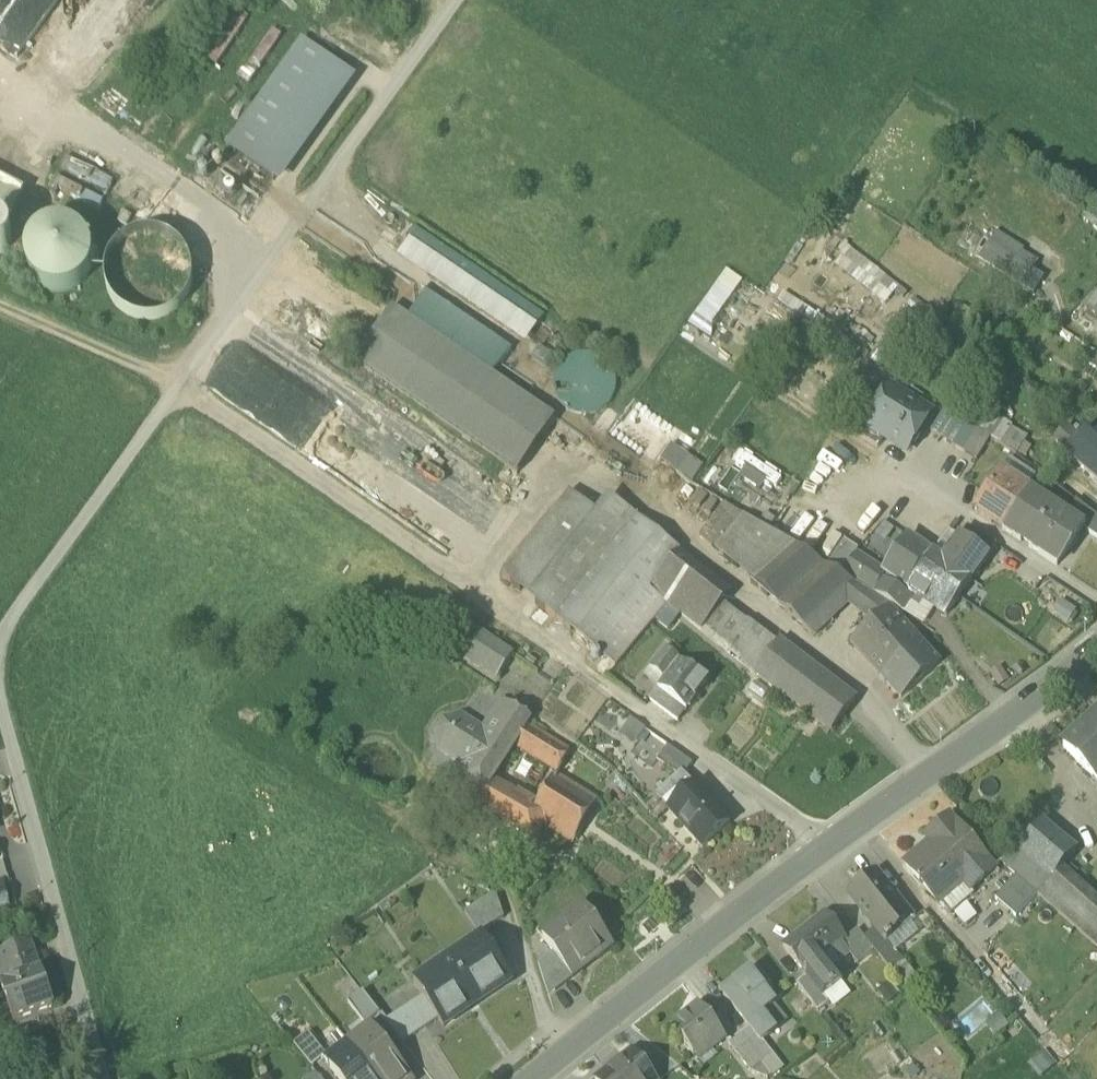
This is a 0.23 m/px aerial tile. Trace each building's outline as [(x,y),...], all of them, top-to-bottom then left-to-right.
[(43,0),(18,0),(0,31),(0,42),(21,54),(43,17),(35,13),(43,0)] [(281,34),(234,11),(202,75),(231,89),(245,62),(263,70),(281,34)] [(227,149),(273,182),(350,75),(303,42),(227,149)] [(61,168),(108,193),(113,183),(66,159),(61,168)] [(51,188),(99,212),(104,203),(56,178),(51,188)] [(15,213),(25,194),(0,180),(0,205),(15,213)] [(15,213),(0,205),(0,222),(8,226),(15,213)] [(131,218),(123,213),(118,223),(126,227),(131,218)] [(11,244),(10,233),(1,226),(0,226),(0,254),(5,253),(11,244)] [(26,258),(27,271),(33,282),(44,290),(56,294),(69,293),(81,286),(89,276),(93,264),(91,251),(85,239),(74,231),(62,227),(49,229),(37,235),(29,245),(26,258)] [(406,240),(409,241),(537,328),(545,317),(415,228),(406,240)] [(978,259),(1033,295),(1044,278),(1017,261),(1023,251),(997,233),(978,259)] [(104,275),(106,292),(115,307),(128,318),(145,323),(162,321),(177,313),(188,299),(193,283),(191,265),(183,250),(169,240),(152,235),(135,237),(120,245),(109,259),(104,275)] [(840,239),(826,258),(885,304),(900,286),(840,239)] [(537,328),(409,241),(397,259),(525,346),(537,328)] [(1095,292),(1083,308),(1096,318),(1096,293),(1095,292)] [(356,364),(518,475),(555,421),(393,310),(381,326),(356,364)] [(1096,351),(1088,364),(1096,370),(1096,352),(1096,351)] [(554,381),(555,393),(561,404),(570,412),(581,415),(593,414),(604,408),(612,399),(615,387),(614,375),(608,365),(599,357),(587,354),(575,355),(565,361),(557,370),(554,381)] [(885,437),(907,451),(930,415),(889,389),(871,419),(867,424),(866,426),(885,437)] [(930,431),(953,445),(966,423),(944,409),(930,431)] [(867,424),(871,419),(856,410),(853,415),(867,424)] [(845,428),(878,448),(885,437),(866,426),(867,424),(853,415),(845,428)] [(977,429),(966,423),(953,445),(963,452),(977,429)] [(1001,444),(1017,453),(1027,436),(1011,427),(1001,444)] [(1056,440),(1070,452),(1085,435),(1076,427),(1071,432),(1066,428),(1056,440)] [(990,437),(977,429),(963,452),(977,460),(990,437)] [(1085,435),(1070,452),(1068,455),(1096,480),(1096,442),(1095,444),(1085,435)] [(660,461),(693,484),(704,468),(672,445),(660,461)] [(785,478),(744,448),(733,464),(744,472),(764,486),(774,494),(785,478)] [(1010,457),(1001,471),(1029,489),(1038,475),(1010,457)] [(1003,529),(1031,491),(1030,490),(1029,489),(1001,471),(975,511),(1002,529),(1003,529)] [(764,486),(744,472),(737,481),(757,495),(764,486)] [(1065,513),(1031,491),(1003,529),(1056,565),(1082,527),(1083,525),(1065,513)] [(501,577),(556,621),(624,535),(604,520),(569,492),(501,577)] [(1096,537),(1096,516),(1076,499),(1065,513),(1083,525),(1082,527),(1096,537)] [(604,520),(624,535),(638,518),(617,502),(604,520)] [(702,538),(716,550),(744,516),(727,505),(702,538)] [(716,550),(750,580),(789,545),(744,516),(716,550)] [(680,552),(638,518),(624,535),(556,621),(615,668),(668,605),(649,590),(664,571),(677,555),(678,555),(680,552)] [(960,536),(988,555),(996,544),(968,525),(960,536)] [(948,529),(931,553),(942,560),(959,537),(948,529)] [(931,553),(919,571),(958,597),(971,580),(970,580),(988,555),(960,536),(959,537),(942,560),(931,553)] [(884,576),(906,589),(919,571),(931,553),(908,537),(884,573),(883,574),(884,575),(884,576)] [(819,614),(839,596),(853,583),(789,545),(750,580),(804,628),(819,614)] [(830,562),(843,571),(854,554),(842,545),(830,562)] [(843,571),(873,591),(884,576),(884,575),(883,574),(854,554),(843,571)] [(664,571),(680,582),(692,567),(678,555),(677,555),(664,571)] [(668,605),(701,631),(723,604),(729,596),(692,567),(680,582),(664,571),(649,590),(668,605)] [(946,614),(958,597),(919,571),(906,589),(944,616),(946,614)] [(874,594),(901,611),(910,597),(884,580),(874,594)] [(892,606),(853,583),(839,596),(864,610),(861,615),(873,623),(889,608),(889,609),(892,606)] [(819,614),(830,621),(847,606),(861,615),(864,610),(839,596),(819,614)] [(901,611),(926,626),(935,612),(910,597),(901,611)] [(1077,609),(1062,599),(1053,612),(1068,622),(1077,609)] [(701,631),(724,649),(747,623),(723,604),(701,631)] [(851,642),(882,677),(920,642),(889,609),(889,608),(873,623),(851,642)] [(830,621),(819,614),(804,628),(814,636),(830,621)] [(754,672),(775,645),(747,623),(724,649),(754,672)] [(514,655),(482,634),(465,659),(497,681),(514,655)] [(754,672),(832,731),(855,701),(778,641),(775,645),(754,672)] [(939,663),(920,642),(882,677),(901,698),(939,663)] [(650,670),(664,680),(679,661),(680,662),(681,660),(666,649),(650,670)] [(707,683),(680,662),(679,661),(664,680),(658,689),(686,711),(707,683)] [(649,700),(677,722),(686,711),(658,689),(649,700)] [(492,779),(515,746),(527,726),(530,720),(502,701),(482,731),(460,764),(445,787),(477,806),(492,779)] [(1081,728),(1096,744),(1096,714),(1081,728)] [(438,750),(460,764),(482,731),(460,717),(443,720),(434,733),(438,750)] [(567,752),(527,726),(515,746),(555,772),(567,752)] [(1096,781),(1096,744),(1081,728),(1063,746),(1096,781)] [(657,760),(682,778),(692,764),(667,746),(657,760)] [(543,823),(573,840),(596,801),(552,775),(551,775),(538,801),(536,805),(550,812),(543,823)] [(477,806),(501,820),(516,793),(492,779),(477,806)] [(668,809),(701,846),(728,822),(696,785),(668,809)] [(521,796),(516,793),(501,820),(533,839),(543,823),(550,812),(536,805),(538,801),(523,792),(521,796)] [(1037,894),(1039,896),(1064,868),(1079,851),(1041,817),(1001,863),(1015,875),(1037,894)] [(908,864),(942,902),(965,881),(972,888),(995,868),(950,819),(932,835),(935,839),(908,864)] [(1064,868),(1039,896),(1095,945),(1096,943),(1096,898),(1064,868)] [(876,928),(886,940),(887,940),(912,919),(875,873),(849,894),(876,928)] [(995,899),(1016,918),(1037,894),(1015,875),(995,899)] [(0,886),(0,918),(12,915),(4,885),(0,886)] [(464,913),(479,934),(503,917),(497,897),(492,894),(464,913)] [(553,951),(571,974),(594,956),(595,958),(612,945),(582,907),(565,920),(568,923),(545,941),(553,951)] [(816,922),(797,937),(817,963),(823,958),(831,952),(838,960),(849,952),(842,943),(845,941),(845,940),(826,916),(817,923),(816,922)] [(876,928),(864,938),(875,951),(892,973),(905,962),(887,940),(886,940),(876,928)] [(858,965),(875,951),(864,938),(858,930),(845,940),(845,941),(842,943),(849,952),(858,965)] [(438,1018),(444,1026),(446,1025),(445,1024),(478,1001),(509,979),(510,981),(513,979),(482,935),(481,936),(482,937),(465,949),(468,953),(455,963),(451,957),(450,958),(454,964),(440,974),(436,969),(416,983),(415,982),(414,983),(423,996),(438,1018)] [(830,967),(823,958),(817,963),(797,937),(796,936),(782,947),(784,948),(806,976),(823,997),(824,996),(842,982),(830,967)] [(4,972),(37,960),(31,942),(0,953),(0,962),(4,972)] [(464,948),(451,957),(455,963),(468,953),(465,949),(464,948)] [(538,962),(548,991),(571,974),(553,951),(538,962)] [(823,958),(830,967),(838,960),(831,952),(823,958)] [(435,968),(436,969),(440,974),(454,964),(450,958),(435,968)] [(13,1021),(54,1006),(37,960),(4,972),(0,973),(0,984),(13,1021)] [(751,1028),(761,1040),(774,1030),(760,1013),(774,1005),(750,974),(725,994),(751,1028)] [(796,984),(818,1012),(829,1003),(824,996),(823,997),(806,976),(796,984)] [(346,1005),(363,1027),(379,1015),(362,993),(346,1005)] [(385,1023),(401,1043),(438,1018),(423,996),(385,1023)] [(673,1029),(694,1056),(697,1053),(707,1045),(711,1049),(725,1038),(701,1007),(673,1029)] [(751,1028),(740,1037),(760,1062),(771,1053),(761,1040),(751,1028)] [(350,1048),(375,1078),(411,1078),(371,1029),(369,1030),(370,1032),(350,1048)] [(369,1030),(328,1062),(330,1064),(350,1048),(370,1032),(369,1030)] [(295,1048),(311,1068),(326,1057),(310,1036),(295,1048)] [(750,1070),(760,1062),(740,1037),(730,1045),(750,1070)] [(707,1045),(697,1053),(700,1058),(711,1049),(707,1045)] [(350,1048),(330,1064),(328,1062),(326,1064),(338,1078),(375,1078),(350,1048)] [(596,1078),(656,1078),(634,1050),(596,1078)] [(784,1069),(771,1053),(760,1062),(771,1076),(773,1078),(784,1069)] [(750,1070),(752,1073),(767,1078),(768,1078),(771,1076),(760,1062),(750,1070)]
